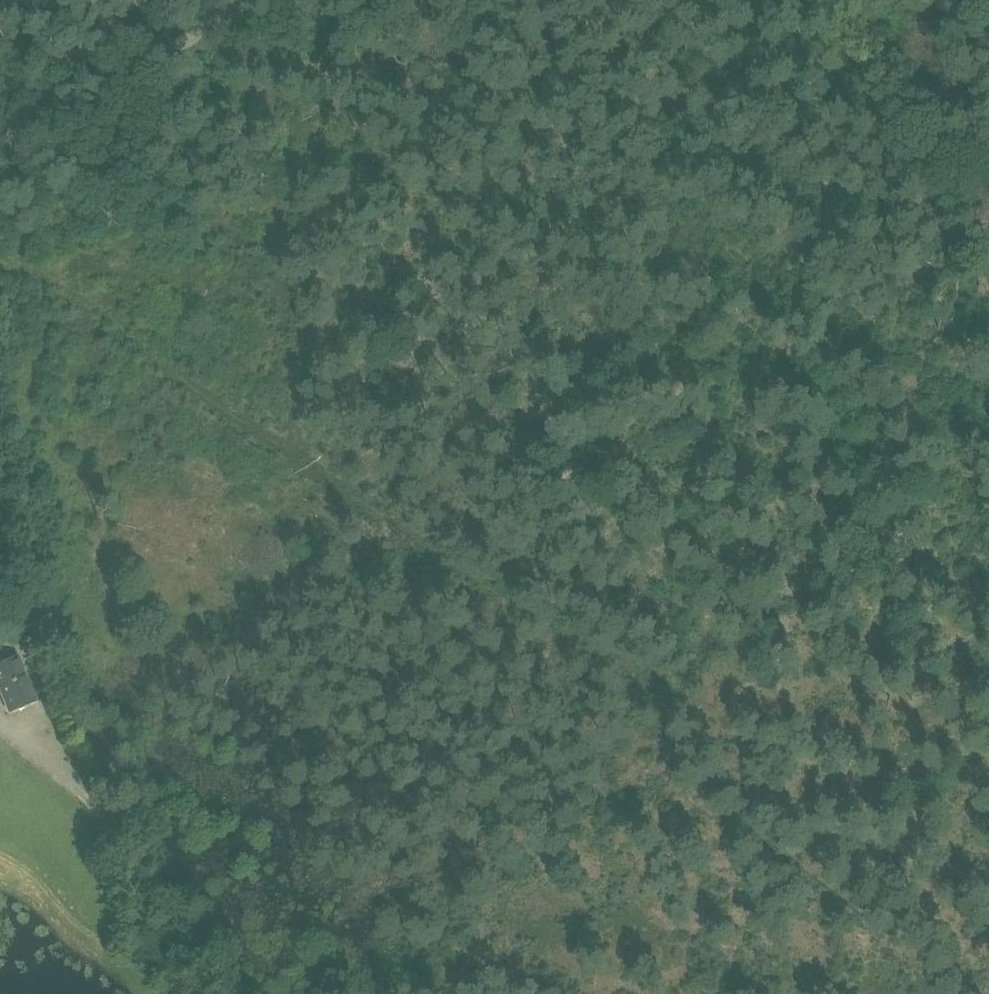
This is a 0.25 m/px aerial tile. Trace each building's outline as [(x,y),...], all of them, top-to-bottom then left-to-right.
[(0,664),(0,682),(11,708),(34,699),(17,657),(0,664)]
